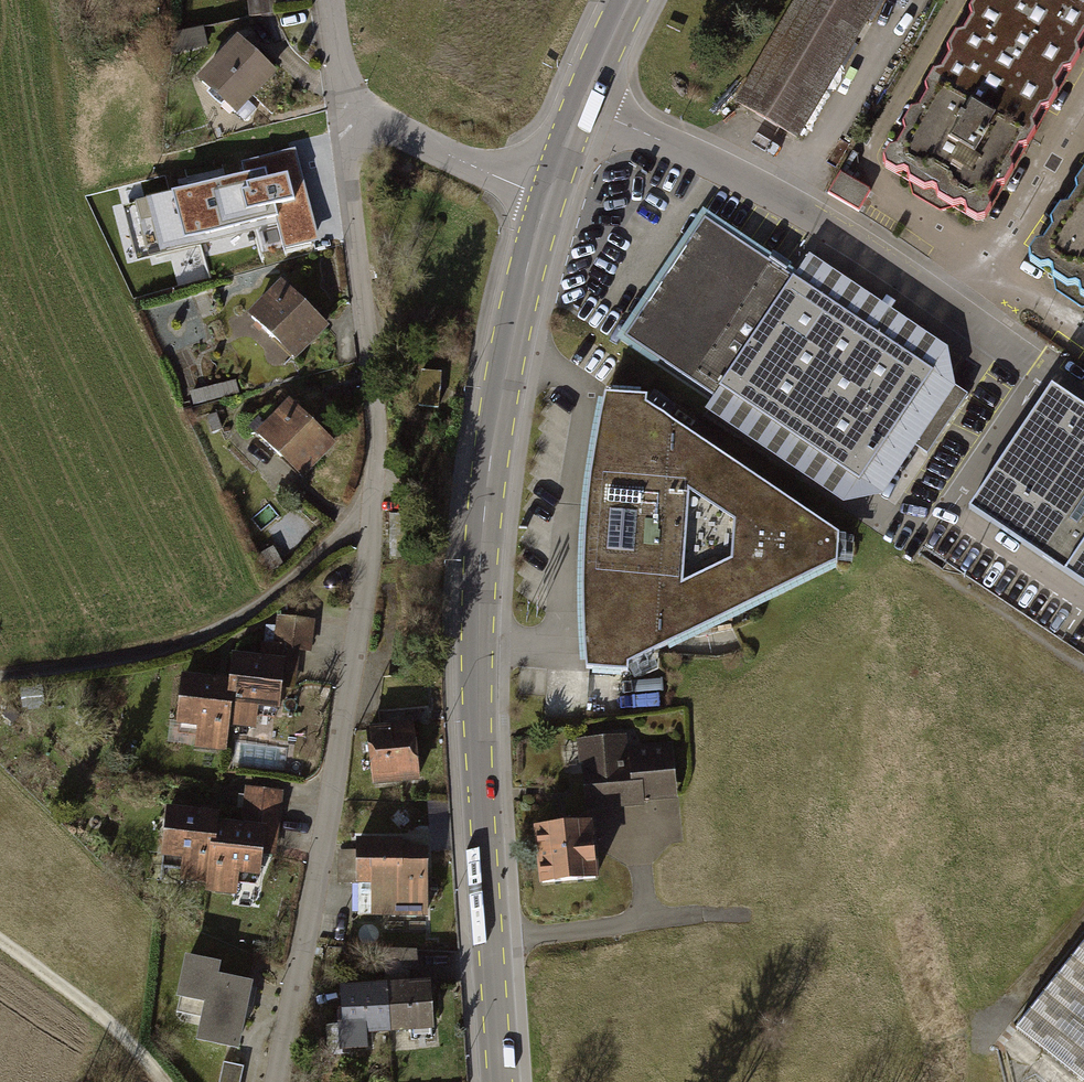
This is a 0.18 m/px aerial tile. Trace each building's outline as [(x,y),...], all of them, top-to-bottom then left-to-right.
[(247,17),(274,14),(273,0),(245,0),(247,17)] [(740,100),(805,139),(887,0),(799,0),(740,100)] [(880,158),(882,166),(909,182),(932,195),(953,207),(975,219),(986,216),(1083,42),(1083,8),(1072,0),(973,0),(880,158)] [(205,27),(175,32),(179,51),(208,46),(205,27)] [(241,43),(199,87),(232,119),(274,74),(241,43)] [(230,161),(180,172),(184,191),(234,181),(230,161)] [(315,206),(270,165),(237,201),(282,242),(315,206)] [(1028,253),(1031,262),(1053,277),(1075,292),(1083,298),(1083,170),(1028,253)] [(868,189),(841,172),(828,193),(859,211),(864,202),(869,193),(868,189)] [(932,195),(909,182),(912,196),(939,211),(953,207),(932,195)] [(780,263),(707,214),(622,340),(719,402),(713,413),(847,500),(883,494),(958,385),(953,351),(814,259),(801,277),(780,263)] [(1053,277),(1055,291),(1081,309),(1083,308),(1083,298),(1075,292),(1053,277)] [(329,320),(286,279),(251,316),(294,356),(329,320)] [(442,374),(424,372),(421,408),(439,409),(442,374)] [(239,379),(192,390),(195,404),(242,393),(239,379)] [(1050,387),(1024,427),(969,510),(1083,585),(1083,409),(1050,387)] [(338,441),(293,398),(258,436),(304,478),(338,441)] [(646,404),(607,403),(594,468),(586,541),(583,608),(589,675),(631,678),(634,669),(836,570),(837,541),(647,413),(646,404)] [(322,619),(282,614),(278,645),(318,650),(322,619)] [(292,659),(238,655),(236,683),(184,679),(180,727),(204,728),(203,743),(241,745),(242,725),(266,727),(267,711),(289,713),(292,659)] [(624,682),(626,706),(643,704),(640,681),(624,682)] [(420,727),(369,733),(376,784),(426,778),(420,727)] [(622,735),(574,738),(579,809),(639,805),(639,798),(671,796),(667,744),(623,746),(622,735)] [(217,810),(169,807),(166,859),(184,860),(183,880),(209,881),(209,891),(256,894),(257,878),(268,878),(270,834),(285,835),(288,789),(246,786),(244,820),(216,818),(217,810)] [(598,823),(532,831),(539,886),(604,878),(598,823)] [(360,848),(343,848),(343,881),(362,881),(362,912),(434,912),(434,841),(360,841),(360,848)] [(1019,1026),(1083,1078),(1083,945),(1019,1026)] [(228,963),(193,956),(182,1006),(209,1011),(203,1036),(248,1045),(260,986),(225,978),(228,963)] [(437,983),(347,987),(349,1022),(331,1023),(332,1049),(375,1047),(374,1033),(439,1030),(437,983)] [(226,1062),(223,1081),(242,1081),(245,1065),(226,1062)]
